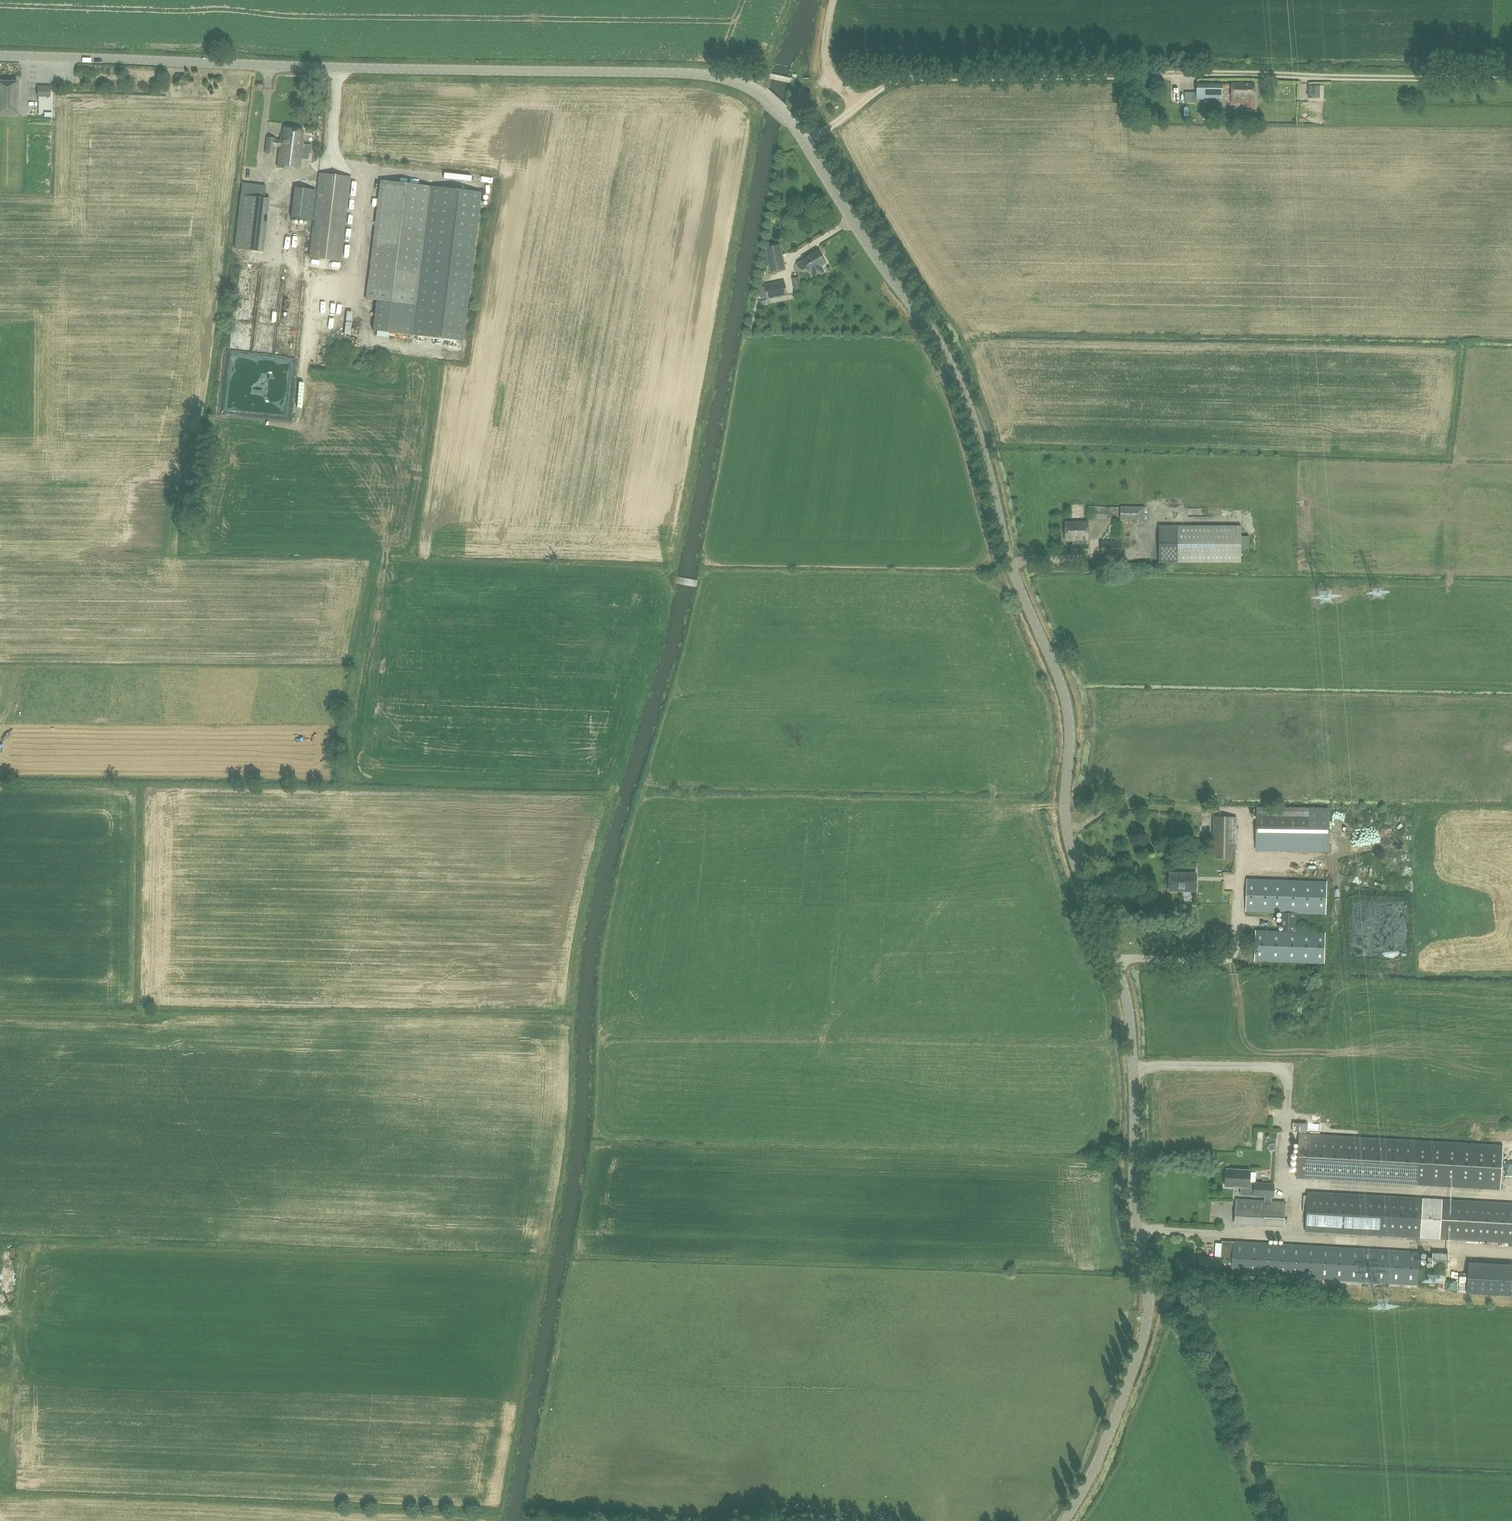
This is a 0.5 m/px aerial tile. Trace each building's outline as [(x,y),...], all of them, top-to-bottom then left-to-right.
[(17,115),(17,81),(0,81),(0,114),(17,115)] [(1197,99),(1197,100),(1221,100),(1222,83),(1197,82),(1197,91),(1197,93),(1197,99)] [(1232,83),(1232,98),(1232,103),(1246,103),(1246,98),(1255,98),(1255,83),(1232,83)] [(38,86),(38,96),(49,96),(50,86),(38,86)] [(1196,103),(1197,100),(1197,99),(1197,93),(1185,93),(1185,103),(1196,103)] [(48,98),(36,97),(35,110),(48,110),(48,98)] [(281,139),(280,147),(278,167),(299,169),(301,159),(303,144),(303,139),(302,139),(303,130),(283,128),(281,139)] [(275,147),(280,147),(281,139),(276,138),(276,137),(266,137),(264,153),(274,154),(275,147)] [(303,144),(301,159),(308,159),(309,153),(311,153),(311,145),(303,144)] [(340,260),(350,176),(319,172),(309,257),(340,260)] [(415,305),(430,186),(380,180),(366,299),(375,300),(415,305)] [(269,195),(265,195),(266,185),(241,183),(240,192),(234,247),(262,251),(269,198),(269,195)] [(481,192),(430,186),(415,305),(375,300),(372,330),(463,341),(481,192)] [(316,189),(294,187),(290,218),(312,220),(316,189)] [(770,272),(780,270),(785,269),(780,244),(765,247),(770,272)] [(807,266),(811,272),(815,278),(824,273),(820,266),(825,263),(817,250),(803,259),(797,263),(802,270),(807,266)] [(764,284),(764,285),(767,298),(767,300),(788,296),(785,280),(764,284)] [(325,304),(318,303),(317,309),(312,309),(311,316),(324,318),(325,304)] [(342,319),(351,327),(359,319),(351,311),(342,319)] [(1080,513),(1080,500),(1068,499),(1067,512),(1080,513)] [(1087,506),(1087,519),(1107,519),(1107,506),(1087,506)] [(1130,521),(1145,522),(1145,507),(1120,506),(1120,520),(1130,520),(1130,521)] [(1087,545),(1087,541),(1088,541),(1088,522),(1065,522),(1065,541),(1073,541),(1073,545),(1071,545),(1071,554),(1088,554),(1088,545),(1087,545)] [(1242,560),(1242,552),(1241,535),(1241,524),(1159,525),(1159,560),(1242,560)] [(1102,555),(1122,555),(1122,541),(1102,540),(1102,555)] [(1329,850),(1330,808),(1257,807),(1256,849),(1329,850)] [(1212,816),(1212,858),(1236,859),(1237,816),(1212,816)] [(1124,850),(1125,842),(1116,841),(1115,848),(1124,850)] [(1170,873),(1170,890),(1196,891),(1196,873),(1170,873)] [(1245,911),(1281,912),(1281,919),(1283,919),(1283,931),(1255,930),(1254,960),(1324,963),(1326,932),(1296,931),(1296,912),(1326,913),(1327,881),(1246,879),(1245,911)] [(1296,1178),(1500,1189),(1503,1145),(1299,1133),(1296,1178)] [(1226,1169),(1225,1186),(1239,1187),(1241,1187),(1240,1195),(1254,1195),(1255,1182),(1249,1182),(1250,1170),(1226,1169)] [(1273,1183),(1255,1182),(1254,1195),(1273,1197),(1273,1183)] [(1307,1195),(1306,1211),(1305,1231),(1511,1243),(1511,1203),(1307,1191),(1307,1195)] [(1236,1199),(1234,1223),(1284,1226),(1286,1202),(1236,1199)] [(1231,1274),(1240,1275),(1252,1275),(1418,1285),(1420,1251),(1233,1240),(1233,1241),(1222,1240),(1221,1257),(1220,1273),(1231,1273),(1231,1274)] [(1449,1255),(1432,1254),(1432,1268),(1448,1268),(1449,1255)] [(1221,1257),(1200,1256),(1199,1272),(1206,1273),(1206,1278),(1207,1280),(1213,1280),(1215,1279),(1215,1273),(1220,1274),(1220,1273),(1221,1257)] [(1469,1262),(1467,1293),(1511,1295),(1511,1264),(1469,1262)] [(1427,1280),(1436,1281),(1437,1274),(1428,1273),(1427,1280)] [(20,1276),(15,1297),(19,1298),(21,1291),(24,1277),(20,1276)]
